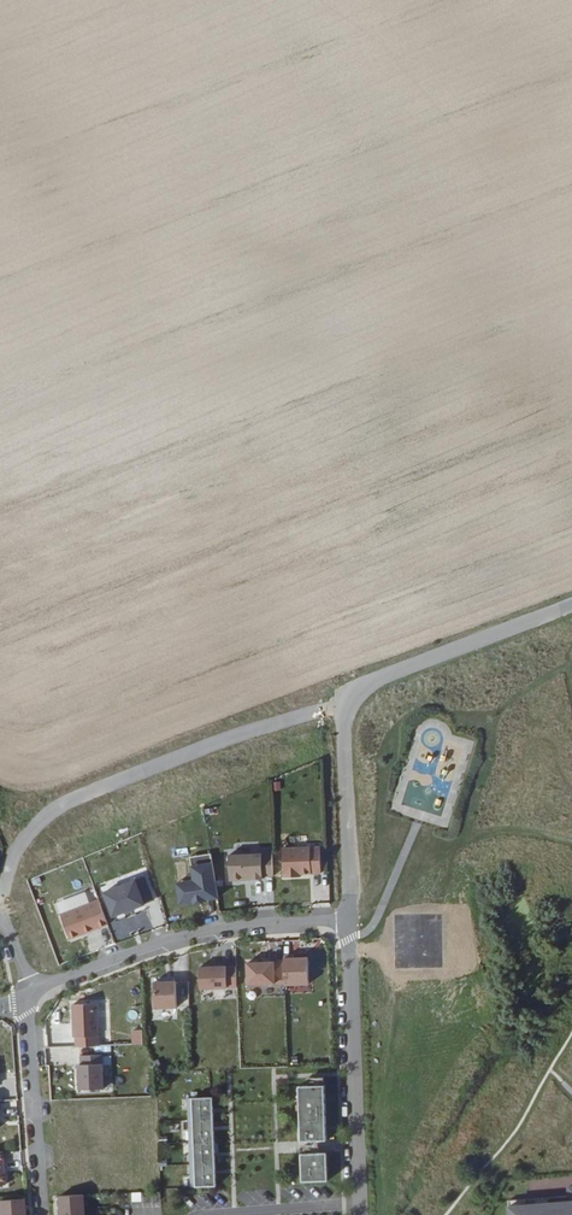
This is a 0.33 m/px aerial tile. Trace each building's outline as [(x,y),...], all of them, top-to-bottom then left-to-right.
[(474,739),(452,732),(438,718),(417,722),(411,739),(389,810),(448,829),(474,739)] [(330,857),(293,858),(293,888),(303,888),(303,885),(310,885),(331,884),(330,857)] [(221,864),(221,861),(200,864),(202,878),(205,878),(204,866),(221,864)] [(227,905),(221,864),(204,866),(205,878),(202,878),(203,887),(197,888),(197,891),(187,892),(189,910),(204,908),(204,911),(213,910),(213,907),(227,905)] [(283,887),(283,865),(239,866),(240,889),(242,891),(252,891),(254,888),(262,888),(262,891),(273,890),(273,888),(283,887)] [(114,901),(123,925),(134,921),(133,920),(143,916),(144,918),(155,914),(154,913),(164,909),(156,886),(114,901)] [(118,933),(109,909),(71,922),(80,947),(93,942),(92,940),(96,939),(99,940),(118,933)] [(303,967),(293,967),(293,973),(293,994),(318,994),(317,969),(303,970),(303,967)] [(293,994),(293,973),(256,974),(256,995),(293,994)] [(149,989),(149,975),(136,980),(136,989),(149,989)] [(233,977),(206,978),(206,999),(234,999),(233,977)] [(183,991),(161,992),(162,1017),(184,1017),(183,991)] [(112,1010),(87,1010),(88,1043),(90,1043),(91,1055),(113,1054),(112,1010)] [(91,1071),(91,1089),(115,1088),(115,1061),(93,1062),(93,1071),(91,1071)] [(329,1093),(304,1093),(306,1148),(331,1148),(329,1093)] [(221,1099),(201,1099),(204,1184),(224,1183),(221,1099)] [(330,1157),(306,1158),(306,1185),(331,1184),(330,1157)] [(9,1159),(0,1160),(0,1193),(12,1192),(9,1159)] [(125,1207),(161,1205),(160,1192),(124,1194),(125,1207)] [(506,1202),(507,1214),(571,1214),(571,1199),(506,1202)] [(72,1214),(96,1214),(96,1205),(72,1206),(72,1214)] [(7,1214),(32,1214),(31,1206),(7,1207),(7,1214)]
